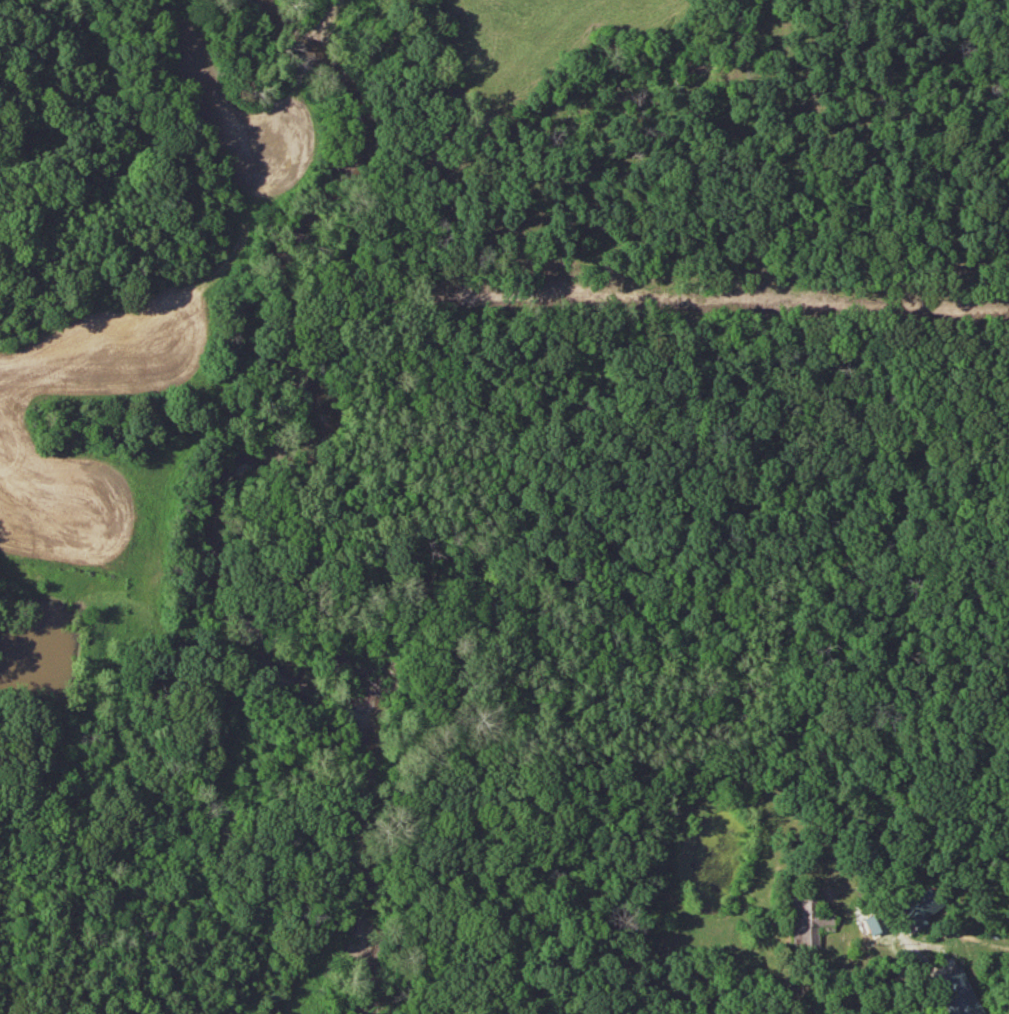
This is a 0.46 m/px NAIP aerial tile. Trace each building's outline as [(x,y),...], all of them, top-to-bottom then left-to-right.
[(791,895),(793,950),(820,949),(819,932),(834,932),(834,910),(818,911),(817,895),(791,895)] [(961,966),(933,980),(949,1013),(985,1013),(961,966)]
